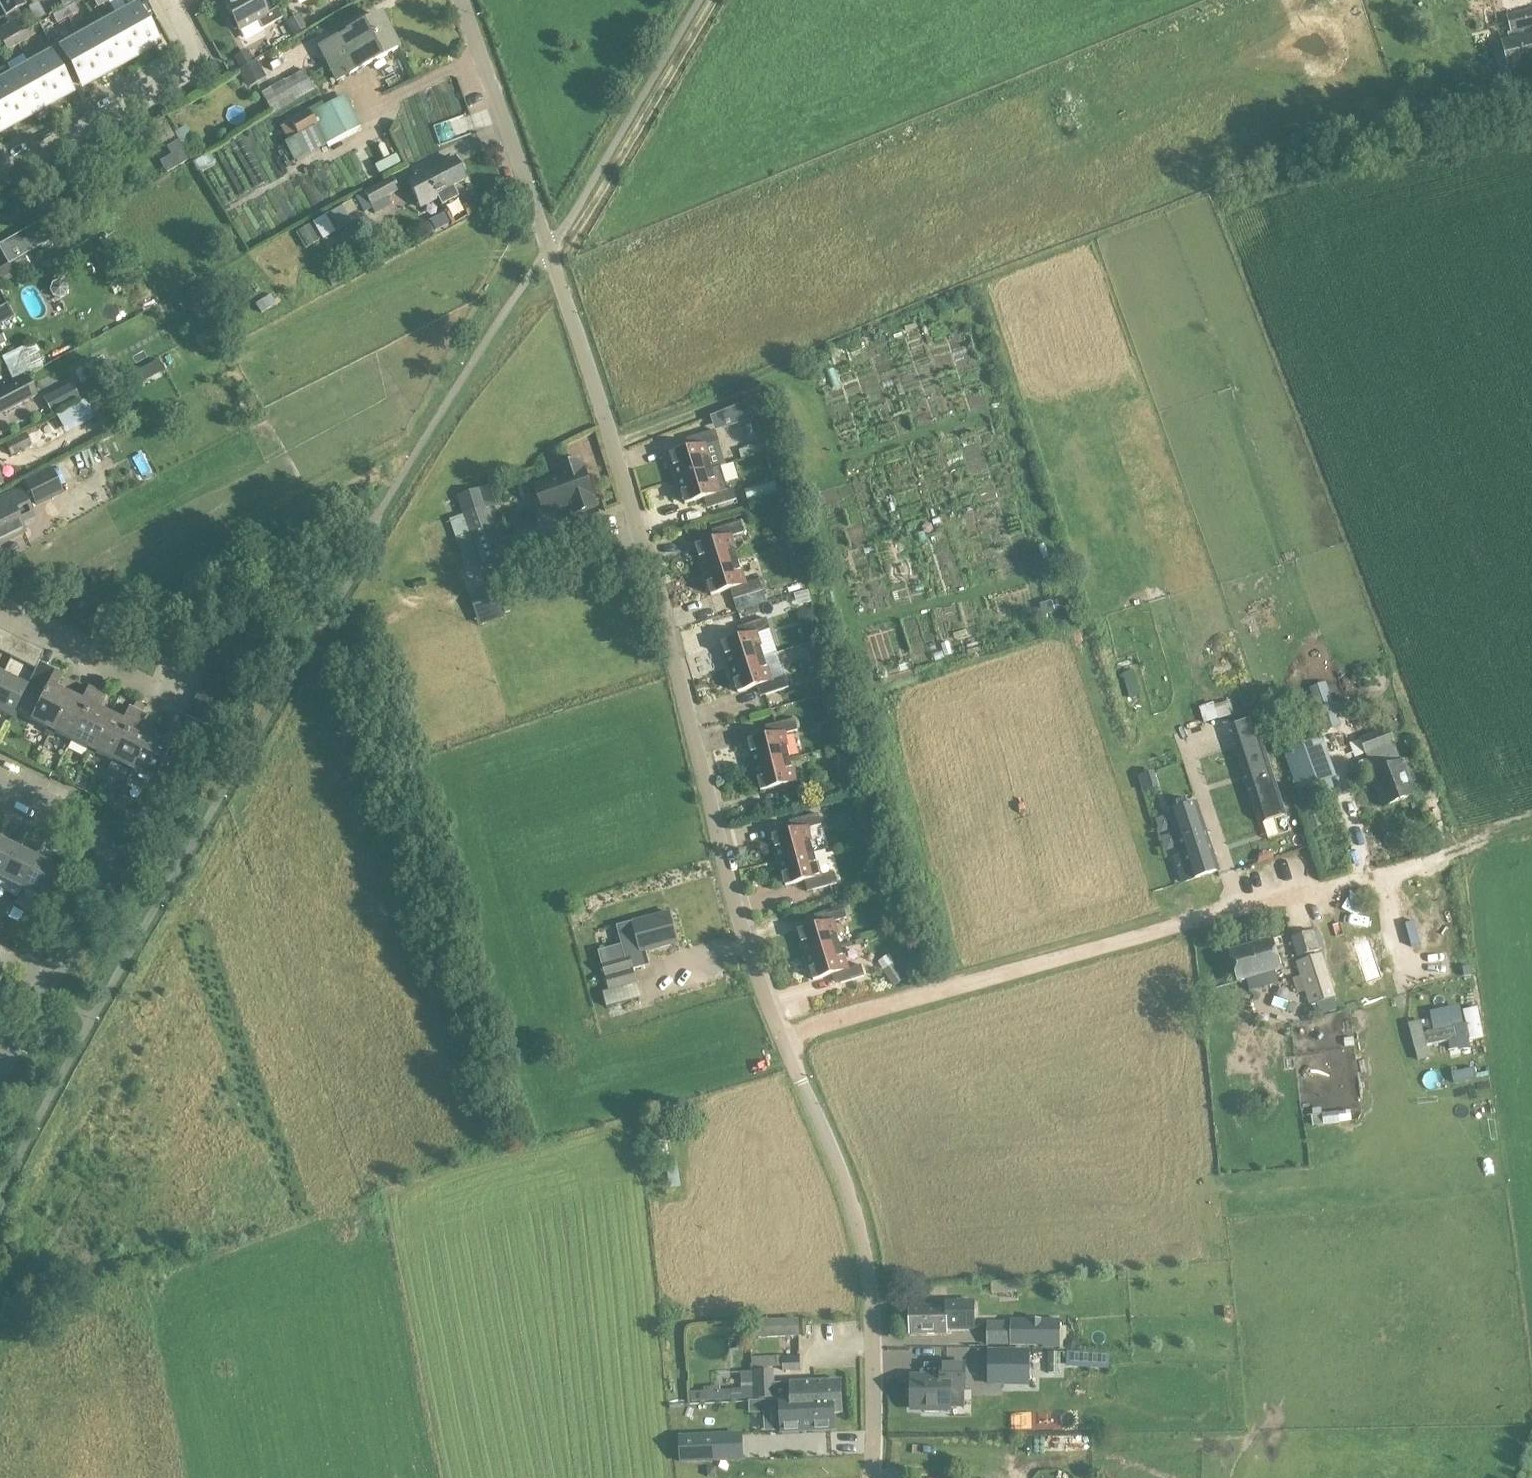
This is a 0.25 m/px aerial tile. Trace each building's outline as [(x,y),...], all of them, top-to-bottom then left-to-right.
[(26,5),(23,0),(0,0),(0,8),(5,17),(26,5)] [(98,9),(108,3),(107,0),(95,0),(93,1),(98,9)] [(223,4),(231,17),(227,19),(234,31),(238,29),(239,32),(258,22),(263,30),(282,19),(272,0),(225,0),(226,2),(223,4)] [(78,12),(74,5),(63,11),(68,18),(78,12)] [(136,7),(117,18),(137,53),(156,42),(136,7)] [(1512,33),(1531,29),(1531,10),(1507,16),(1512,33)] [(53,17),(57,24),(68,18),(63,11),(53,17)] [(294,35),(307,28),(300,14),(287,22),(294,35)] [(355,47),(387,30),(380,16),(347,32),(349,36),(338,42),(336,38),(319,46),(328,66),(357,51),(355,47)] [(117,63),(137,53),(117,18),(98,28),(117,63)] [(98,74),(117,63),(98,28),(79,39),(98,74)] [(1512,33),(1508,34),(1510,40),(1502,42),(1513,85),(1531,81),(1531,29),(1512,33)] [(357,51),(328,66),(336,80),(397,49),(387,30),(355,47),(357,51)] [(30,39),(25,32),(14,38),(19,45),(30,39)] [(19,45),(14,38),(4,44),(8,52),(19,45)] [(79,85),(98,74),(79,39),(60,50),(79,85)] [(69,90),(50,55),(31,66),(50,101),(69,90)] [(257,62),(238,72),(247,89),(265,79),(257,62)] [(31,66),(11,77),(31,112),(50,101),(31,66)] [(304,69),(261,94),(273,114),(316,89),(304,69)] [(11,77),(0,83),(0,102),(11,123),(31,112),(11,77)] [(343,112),(337,100),(322,107),(328,119),(316,126),(324,143),(358,125),(349,108),(343,112)] [(11,123),(0,102),(0,129),(11,123)] [(315,124),(307,110),(280,125),(288,139),(315,124)] [(207,155),(193,163),(199,173),(213,165),(207,155)] [(453,187),(465,180),(453,158),(450,160),(448,157),(415,173),(417,177),(408,182),(420,207),(438,198),(442,206),(458,197),(453,187)] [(392,178),(363,193),(370,206),(399,191),(392,178)] [(352,225),(342,206),(312,222),(322,241),(352,225)] [(55,238),(45,220),(0,245),(0,247),(9,263),(55,238)] [(17,276),(16,275),(31,266),(25,255),(0,270),(0,286),(17,276)] [(265,293),(273,306),(284,299),(276,286),(265,293)] [(207,344),(219,335),(210,324),(198,333),(207,344)] [(42,368),(30,344),(1,358),(13,382),(42,368)] [(37,396),(28,378),(0,392),(0,416),(37,396)] [(0,437),(0,441),(9,460),(103,417),(91,389),(57,405),(62,417),(38,429),(35,421),(0,437)] [(747,443),(744,429),(761,426),(756,397),(721,404),(730,446),(747,443)] [(694,449),(670,456),(677,480),(711,470),(704,446),(718,442),(714,430),(690,438),(694,449)] [(561,476),(533,486),(544,517),(571,507),(575,518),(580,534),(602,526),(589,490),(590,489),(580,460),(558,468),(561,476)] [(50,468),(24,482),(37,508),(63,494),(50,468)] [(711,470),(677,480),(685,504),(709,497),(712,508),(736,501),(732,490),(719,494),(711,470)] [(505,559),(488,507),(483,508),(478,494),(475,494),(472,483),(462,487),(466,498),(461,499),(467,515),(451,520),(462,554),(476,549),(482,567),(505,559)] [(25,534),(21,525),(34,519),(20,490),(0,500),(0,546),(25,534)] [(720,540),(696,548),(703,572),(737,561),(730,537),(744,533),(740,522),(716,529),(720,540)] [(737,561),(703,572),(711,595),(735,588),(738,599),(762,592),(758,581),(745,585),(737,561)] [(1041,606),(1044,616),(1055,613),(1051,603),(1041,606)] [(694,642),(728,631),(721,611),(687,621),(694,642)] [(746,637),(722,645),(730,669),(763,658),(756,634),(769,630),(766,619),(742,626),(746,637)] [(26,665),(35,669),(36,666),(44,652),(34,647),(26,665)] [(763,658),(730,669),(737,693),(761,685),(765,696),(788,688),(785,677),(771,682),(763,658)] [(234,674),(211,663),(205,676),(227,687),(234,674)] [(45,732),(49,734),(69,694),(56,688),(63,674),(54,670),(52,674),(36,666),(35,669),(26,687),(22,694),(38,702),(29,720),(47,729),(45,732)] [(22,694),(26,687),(3,676),(0,682),(0,713),(10,719),(22,694)] [(198,690),(221,701),(227,687),(205,676),(198,690)] [(1323,684),(1309,689),(1323,731),(1338,726),(1323,684)] [(81,700),(69,694),(49,734),(53,736),(54,733),(71,741),(96,691),(87,687),(81,700)] [(198,690),(192,703),(214,714),(221,701),(198,690)] [(103,695),(96,691),(71,741),(87,749),(85,752),(89,754),(109,714),(97,708),(103,695)] [(1213,718),(1232,710),(1225,694),(1206,702),(1213,718)] [(186,715),(208,726),(214,714),(192,703),(186,715)] [(121,720),(109,714),(89,754),(93,756),(95,753),(111,761),(136,711),(128,707),(121,720)] [(144,715),(136,711),(111,761),(128,769),(127,773),(130,775),(150,734),(138,728),(144,715)] [(773,736),(748,742),(754,767),(789,758),(783,735),(798,732),(795,720),(771,726),(773,736)] [(1254,720),(1233,727),(1264,822),(1285,815),(1254,720)] [(163,740),(150,734),(130,775),(127,782),(148,792),(162,763),(167,766),(176,748),(171,745),(178,731),(170,726),(163,740)] [(1388,728),(1360,739),(1366,754),(1372,773),(1371,773),(1383,806),(1415,795),(1403,762),(1402,762),(1401,762),(1394,743),(1388,728)] [(1295,790),(1335,776),(1321,738),(1281,752),(1295,790)] [(789,758),(754,767),(761,791),(787,785),(790,797),(813,791),(810,779),(795,782),(789,758)] [(1170,812),(1184,854),(1211,845),(1198,803),(1186,807),(1170,812)] [(779,862),(813,853),(807,830),(821,827),(818,814),(794,821),(797,831),(772,838),(779,862)] [(744,823),(748,834),(762,830),(758,818),(744,823)] [(14,847),(0,840),(0,876),(14,847)] [(1177,865),(1183,883),(1219,871),(1211,845),(1184,854),(1175,857),(1177,865)] [(22,889),(37,859),(14,847),(0,876),(0,879),(22,889)] [(813,853),(779,862),(785,886),(810,879),(813,891),(837,885),(834,873),(820,877),(813,853)] [(60,870),(37,859),(22,889),(45,901),(60,870)] [(1464,919),(1457,886),(1439,890),(1438,885),(1421,889),(1422,893),(1403,897),(1407,915),(1396,917),(1395,914),(1379,917),(1388,956),(1403,953),(1398,929),(1410,927),(1410,931),(1429,927),(1432,939),(1447,936),(1445,923),(1464,919)] [(1342,895),(1348,917),(1358,914),(1352,892),(1342,895)] [(823,925),(798,932),(806,956),(840,946),(833,924),(847,919),(844,907),(820,915),(823,925)] [(669,912),(633,922),(641,953),(677,943),(669,912)] [(22,925),(13,943),(21,947),(30,929),(22,925)] [(1331,940),(1340,971),(1376,961),(1367,929),(1331,940)] [(1312,931),(1291,938),(1297,957),(1318,951),(1312,931)] [(1238,982),(1280,969),(1271,939),(1229,952),(1238,982)] [(837,973),(841,984),(864,976),(861,965),(847,969),(840,946),(806,956),(813,980),(837,973)] [(1322,954),(1297,961),(1309,1007),(1334,1000),(1322,954)] [(636,982),(629,956),(602,963),(609,990),(636,982)] [(1351,998),(1390,990),(1387,975),(1348,983),(1351,998)] [(1415,1022),(1421,1042),(1461,1032),(1455,1012),(1415,1022)] [(544,1088),(561,1081),(557,1072),(540,1079),(544,1088)] [(1325,1109),(1327,1120),(1357,1115),(1355,1104),(1325,1109)] [(684,1181),(685,1143),(673,1143),(672,1181),(684,1181)] [(960,1285),(958,1299),(976,1301),(978,1288),(960,1285)] [(911,1308),(911,1335),(947,1335),(947,1331),(964,1331),(964,1303),(947,1303),(947,1308),(911,1308)] [(757,1339),(799,1338),(799,1319),(756,1320),(757,1339)] [(1011,1319),(1011,1323),(1011,1346),(1059,1346),(1059,1319),(1011,1319)] [(1081,1367),(1082,1352),(1068,1351),(1067,1366),(1081,1367)] [(990,1353),(990,1385),(1030,1385),(1030,1353),(990,1353)] [(1110,1354),(1097,1353),(1096,1368),(1109,1368),(1110,1354)] [(799,1358),(783,1358),(784,1374),(800,1373),(799,1358)] [(940,1364),(940,1379),(911,1379),(911,1409),(925,1409),(925,1413),(941,1413),(941,1409),(951,1409),(951,1390),(965,1390),(965,1365),(940,1364)] [(773,1399),(773,1384),(772,1372),(753,1373),(754,1400),(773,1399)] [(791,1400),(841,1397),(840,1381),(773,1384),(773,1399),(774,1401),(780,1400),(791,1400)] [(721,1387),(704,1388),(705,1392),(705,1403),(722,1402),(721,1391),(721,1387)] [(835,1429),(834,1413),(842,1413),(841,1397),(791,1400),(780,1400),(781,1431),(835,1429)] [(680,1438),(681,1462),(744,1459),(742,1435),(680,1438)]
